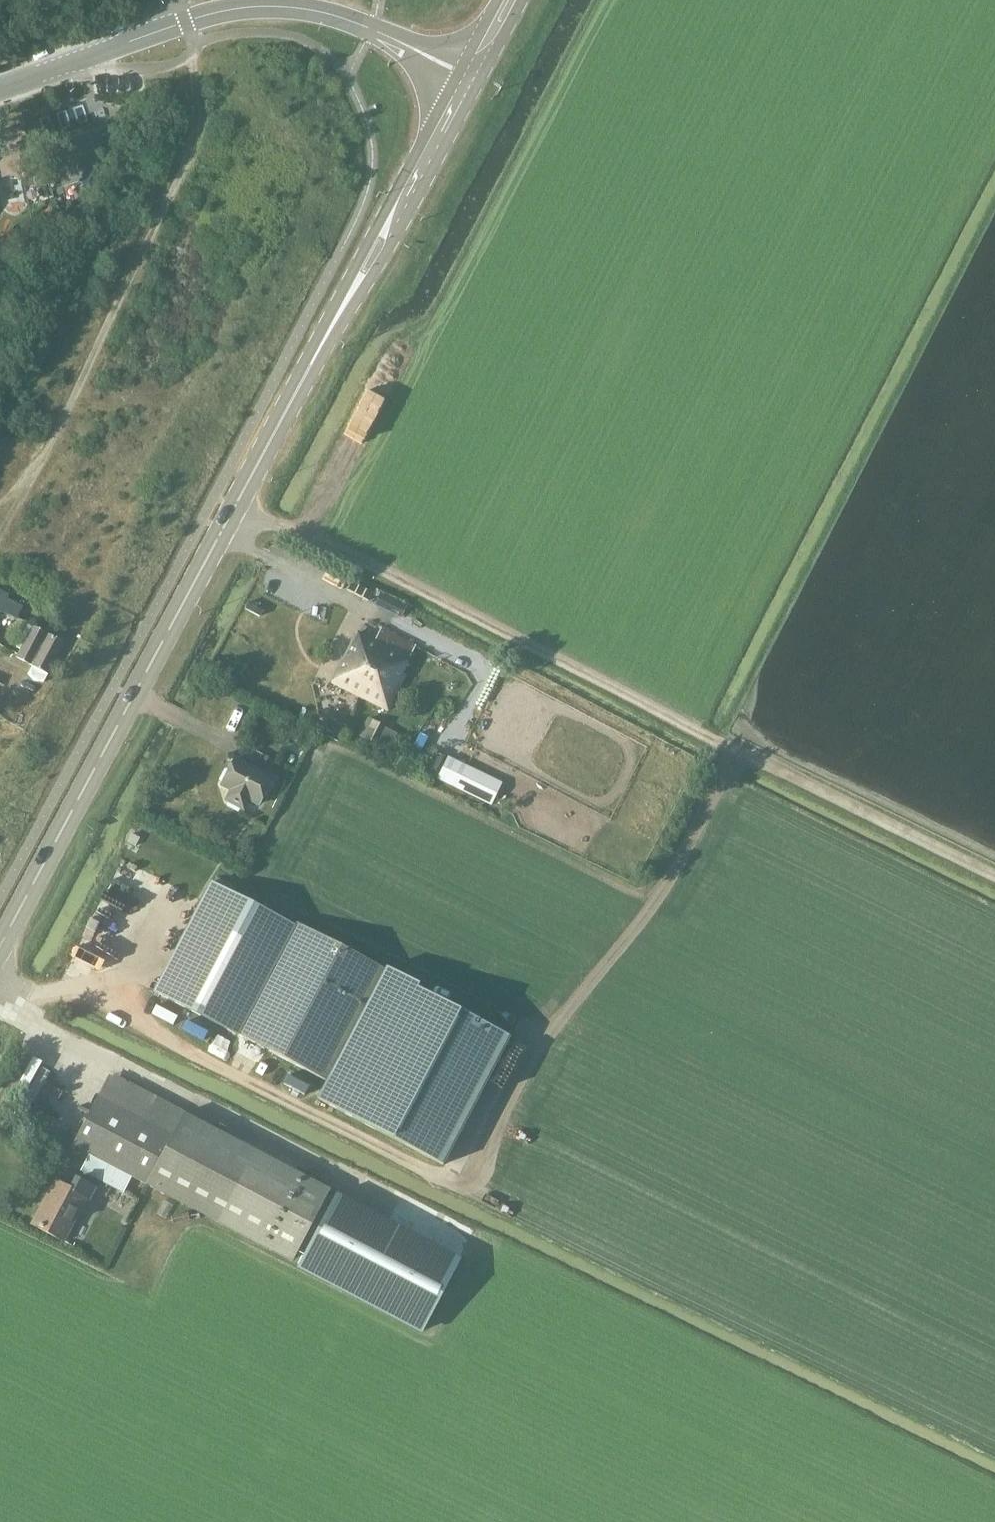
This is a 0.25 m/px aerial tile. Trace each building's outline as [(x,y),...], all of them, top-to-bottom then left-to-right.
[(67,186),(78,182),(81,177),(87,180),(103,151),(97,147),(98,146),(97,145),(112,140),(108,127),(53,145),(67,186)] [(7,598),(9,595),(0,590),(0,612),(15,619),(22,606),(7,598)] [(379,593),(373,605),(400,619),(406,607),(379,593)] [(26,674),(32,681),(42,683),(64,643),(27,624),(22,635),(25,636),(15,657),(30,665),(26,674)] [(357,633),(332,681),(389,709),(405,676),(401,673),(408,661),(415,646),(381,629),(374,641),(357,633)] [(322,736),(323,732),(334,738),(342,721),(320,711),(311,730),(322,736)] [(367,717),(358,736),(375,744),(375,742),(379,743),(385,729),(382,728),(383,725),(367,717)] [(290,741),(286,748),(299,753),(302,746),(290,741)] [(263,756),(260,764),(267,768),(271,760),(263,756)] [(455,788),(466,766),(449,757),(438,779),(455,788)] [(249,802),(259,807),(273,778),(235,758),(221,786),(230,790),(225,800),(244,810),(249,802)] [(491,806),(500,788),(472,774),(470,778),(464,775),(457,790),(491,806)] [(211,883),(154,992),(238,1034),(238,1035),(326,1081),(316,1099),(372,1129),(403,1145),(449,1056),(488,1076),(508,1037),(442,1002),(383,972),(385,969),(297,924),(295,926),(212,882),(211,883)] [(301,1073),(296,1084),(317,1094),(322,1084),(301,1073)] [(99,1097),(73,1146),(89,1154),(89,1155),(80,1171),(123,1193),(131,1177),(292,1262),(314,1221),(330,1190),(183,1112),(171,1135),(99,1097)] [(54,1181),(31,1225),(63,1241),(86,1198),(88,1200),(94,1188),(76,1178),(70,1189),(54,1181)] [(335,1193),(321,1221),(298,1265),(422,1330),(460,1259),(389,1221),(335,1193)]
